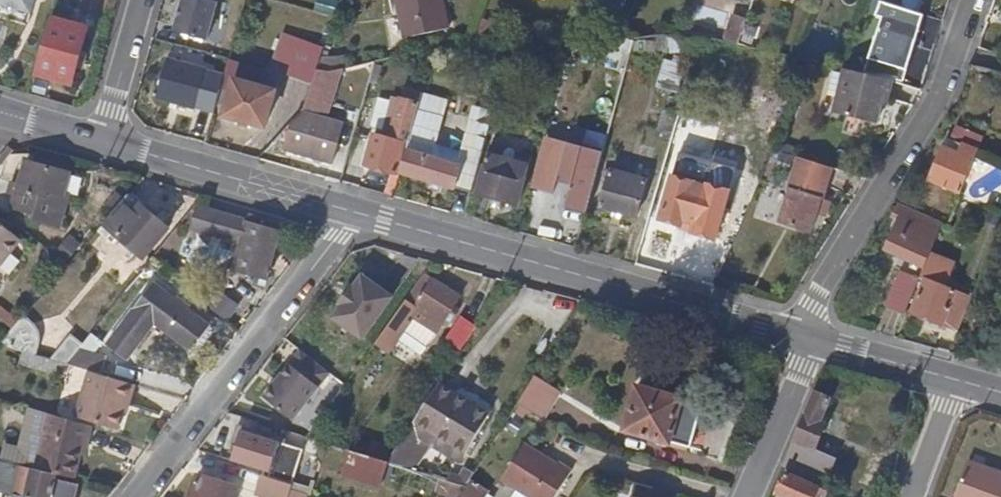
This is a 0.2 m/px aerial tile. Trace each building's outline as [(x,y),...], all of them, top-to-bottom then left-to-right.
[(34,13),(37,0),(0,0),(0,3),(34,13)] [(220,0),(185,0),(176,30),(208,41),(220,0)] [(443,0),(396,0),(404,41),(449,33),(443,0)] [(624,19),(631,0),(577,0),(624,19)] [(0,3),(0,17),(30,26),(34,13),(0,3)] [(91,29),(53,17),(37,74),(74,85),(91,29)] [(863,37),(856,54),(868,59),(876,43),(863,37)] [(285,74),(312,85),(318,69),(325,52),(299,41),(285,74)] [(430,71),(436,50),(426,52),(424,58),(426,63),(424,69),(430,71)] [(173,102),(180,104),(196,108),(207,67),(169,57),(158,98),(173,102)] [(226,76),(236,79),(263,87),(267,71),(230,61),(226,76)] [(824,69),(812,66),(807,78),(821,81),(824,69)] [(329,72),(318,69),(312,85),(309,94),(328,99),(340,70),(329,72)] [(843,73),(824,69),(821,81),(840,85),(843,73)] [(894,82),(846,71),(835,113),(878,124),(882,106),(884,98),(889,98),(894,82)] [(232,92),(236,79),(226,76),(222,89),(232,92)] [(263,87),(236,79),(232,92),(226,115),(267,127),(277,91),(263,87)] [(420,105),(402,100),(390,140),(373,135),(366,162),(396,170),(404,143),(409,144),(420,105)] [(297,108),(291,126),(299,118),(303,110),(297,108)] [(675,132),(681,113),(668,109),(662,127),(675,132)] [(299,118),(291,126),(285,147),(333,160),(345,122),(303,110),(299,118)] [(982,150),(987,137),(963,127),(956,142),(968,147),(965,154),(948,147),(932,182),(963,194),(982,150)] [(563,141),(547,136),(534,181),(552,186),(563,141)] [(807,138),(801,157),(831,167),(833,161),(817,156),(819,151),(822,152),(824,143),(807,138)] [(968,147),(956,142),(951,139),(948,147),(965,154),(968,147)] [(484,148),(467,143),(461,164),(407,149),(401,171),(473,191),(484,148)] [(5,165),(19,151),(14,147),(1,161),(5,165)] [(488,156),(478,192),(517,203),(523,180),(519,179),(520,173),(513,171),(511,177),(500,174),(503,160),(488,156)] [(831,167),(801,157),(781,221),(812,230),(831,167)] [(17,206),(40,213),(39,219),(65,226),(74,195),(68,193),(74,172),(31,160),(17,206)] [(858,166),(853,175),(864,178),(871,167),(868,165),(865,169),(858,166)] [(609,168),(598,205),(612,209),(623,212),(635,216),(645,180),(609,168)] [(864,178),(853,175),(846,185),(857,191),(864,178)] [(674,176),(661,217),(682,224),(683,221),(697,226),(698,222),(714,228),(724,194),(708,189),(708,187),(674,176)] [(129,196),(103,225),(144,257),(168,227),(129,196)] [(940,221),(899,204),(893,214),(900,218),(886,250),(920,265),(940,221)] [(282,229),(200,206),(193,229),(242,243),(235,267),(269,277),(282,229)] [(623,212),(612,209),(610,215),(622,219),(623,212)] [(23,239),(0,220),(0,268),(23,239)] [(287,269),(294,260),(288,255),(281,264),(287,269)] [(922,280),(921,283),(926,286),(915,312),(960,331),(972,303),(960,298),(948,292),(958,267),(932,257),(924,276),(922,280)] [(423,272),(387,321),(423,346),(459,296),(423,272)] [(921,283),(922,280),(905,273),(891,305),(908,313),(921,283)] [(338,305),(329,318),(359,339),(389,297),(360,275),(350,288),(348,286),(336,304),(338,305)] [(154,280),(107,341),(128,358),(158,320),(195,347),(213,324),(154,280)] [(962,293),(960,298),(972,303),(974,298),(962,293)] [(23,352),(32,340),(34,334),(29,327),(21,320),(13,329),(0,344),(0,345),(23,352)] [(102,340),(91,332),(82,343),(65,363),(68,364),(89,370),(101,374),(106,356),(92,351),(102,340)] [(71,334),(50,359),(65,363),(82,343),(71,334)] [(290,419),(327,372),(298,349),(261,396),(290,419)] [(50,359),(24,352),(20,365),(64,377),(68,364),(65,363),(50,359)] [(101,374),(89,370),(76,416),(118,429),(123,410),(126,400),(131,401),(137,383),(101,374)] [(509,411),(519,417),(523,410),(531,415),(537,404),(542,407),(550,393),(546,391),(549,385),(533,375),(509,411)] [(622,428),(687,448),(701,404),(635,384),(622,428)] [(812,391),(780,465),(805,477),(813,459),(807,457),(811,448),(814,449),(824,423),(819,421),(829,398),(812,391)] [(409,422),(427,433),(460,452),(477,427),(427,397),(409,422)] [(0,453),(0,459),(57,472),(73,476),(83,441),(87,442),(92,425),(62,416),(30,406),(18,447),(3,442),(0,453)] [(383,461),(403,467),(427,433),(409,422),(391,448),(383,461)] [(231,459),(269,471),(279,440),(234,427),(229,442),(235,444),(231,459)] [(373,488),(383,461),(365,456),(313,440),(305,467),(373,488)] [(500,477),(531,496),(553,496),(570,468),(557,459),(555,461),(523,440),(500,477)] [(370,442),(365,456),(383,461),(391,448),(370,442)] [(954,496),(1000,496),(1000,470),(969,458),(954,496)] [(57,472),(0,459),(0,496),(78,496),(81,484),(56,478),(57,472)] [(268,475),(262,473),(256,490),(279,496),(286,496),(290,486),(291,482),(268,475)] [(190,496),(231,496),(234,485),(198,474),(190,496)] [(775,494),(781,496),(818,496),(822,490),(785,474),(775,494)] [(629,496),(633,496),(673,496),(675,493),(632,482),(629,496)]
